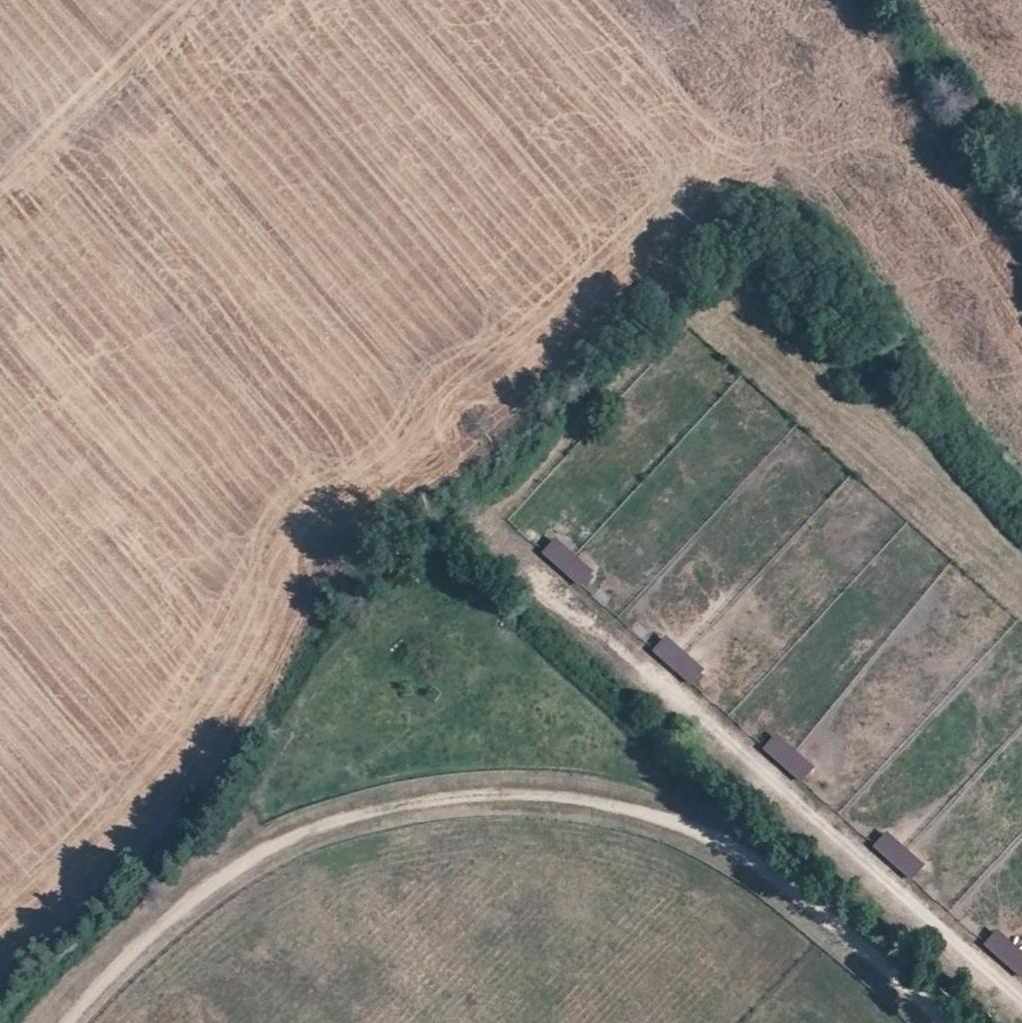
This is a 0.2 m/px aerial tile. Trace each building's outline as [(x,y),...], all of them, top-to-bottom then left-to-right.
[(593,572),(556,538),(542,553),(579,587),(593,572)] [(706,670),(666,636),(652,653),(692,686),(706,670)] [(814,766),(776,734),(762,750),(801,782),(814,766)] [(925,866),(886,832),(873,847),(911,881),(925,866)] [(996,930),(983,946),(1021,979),(1021,952),(996,930)]
